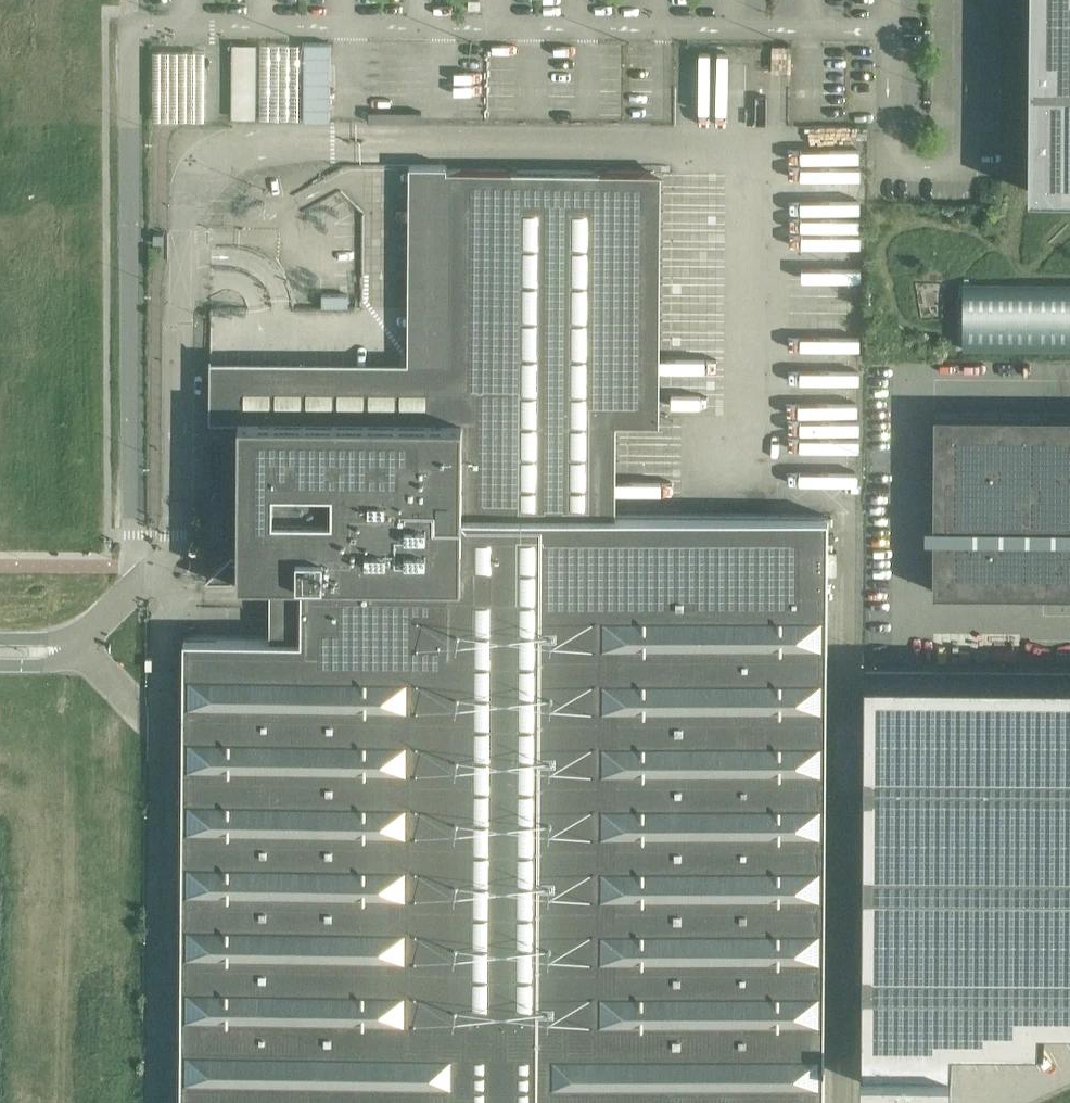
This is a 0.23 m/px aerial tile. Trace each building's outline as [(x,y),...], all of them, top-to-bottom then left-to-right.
[(1029,191),(1069,192),(1069,0),(1031,0),(1029,191)] [(333,40),(306,40),(305,116),(332,117),(333,40)] [(234,114),(258,115),(260,41),(236,41),(234,114)] [(829,516),(601,514),(601,422),(644,423),(646,171),(466,170),(465,418),(239,417),(239,498),(233,504),(239,510),(239,551),(234,551),(234,550),(233,550),(207,575),(207,578),(233,578),(233,577),(238,577),(238,578),(302,579),(302,607),(285,607),(285,637),(185,636),(181,1102),(825,1102),(825,1050),(829,516)] [(164,243),(164,233),(154,233),(154,243),(164,243)] [(958,343),(1069,344),(1069,279),(959,278),(958,343)] [(1043,415),(1022,415),(1001,414),(981,414),(962,414),(962,412),(960,412),(960,413),(949,412),(936,412),(936,436),(936,456),(936,480),(936,503),(936,522),(934,522),(933,522),(933,523),(934,534),(934,537),(935,537),(935,547),(935,557),(935,569),(935,579),(935,590),(947,590),(958,590),(958,591),(961,591),(961,589),(982,589),(1003,589),(1024,589),(1046,589),(1069,590),(1069,415),(1043,415)] [(866,673),(862,1062),(863,1062),(863,1082),(867,1082),(867,1083),(947,1084),(947,1083),(947,1082),(952,1082),(952,1063),(952,1040),(1011,1041),(1039,1041),(1039,1039),(1039,1018),(1069,1019),(1069,674),(866,673)]
